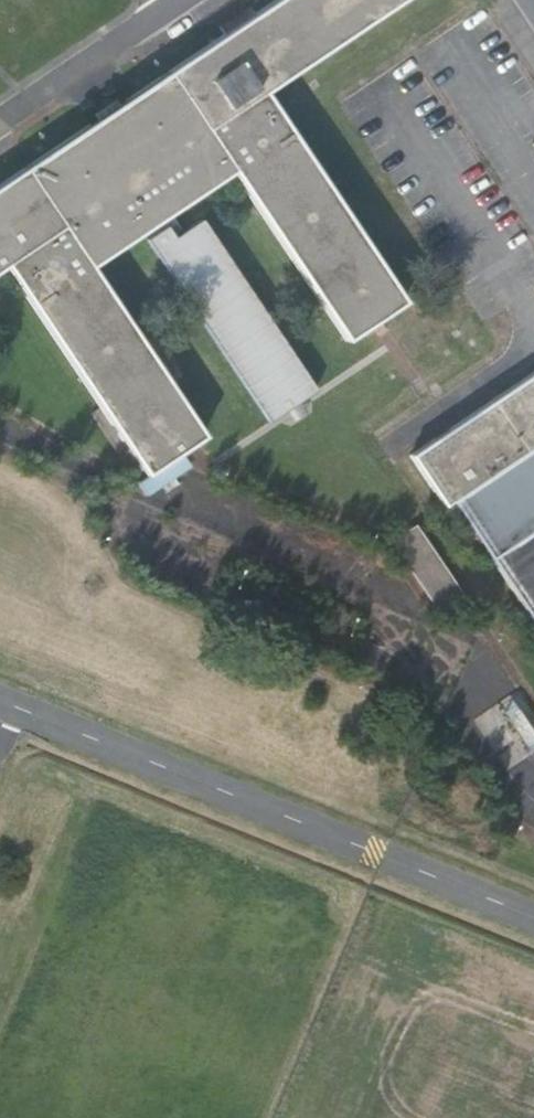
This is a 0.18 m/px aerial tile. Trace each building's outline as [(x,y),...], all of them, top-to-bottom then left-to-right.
[(344,334),(398,298),(260,89),(396,0),(272,0),(0,179),(0,272),(9,266),(143,468),(196,433),(83,262),(232,164),(344,334)] [(162,229),(141,243),(264,424),(311,392),(196,223),(170,241),(162,229)] [(406,456),(441,508),(453,500),(533,622),(533,372),(406,456)] [(413,523),(386,540),(432,612),(459,595),(413,523)]
